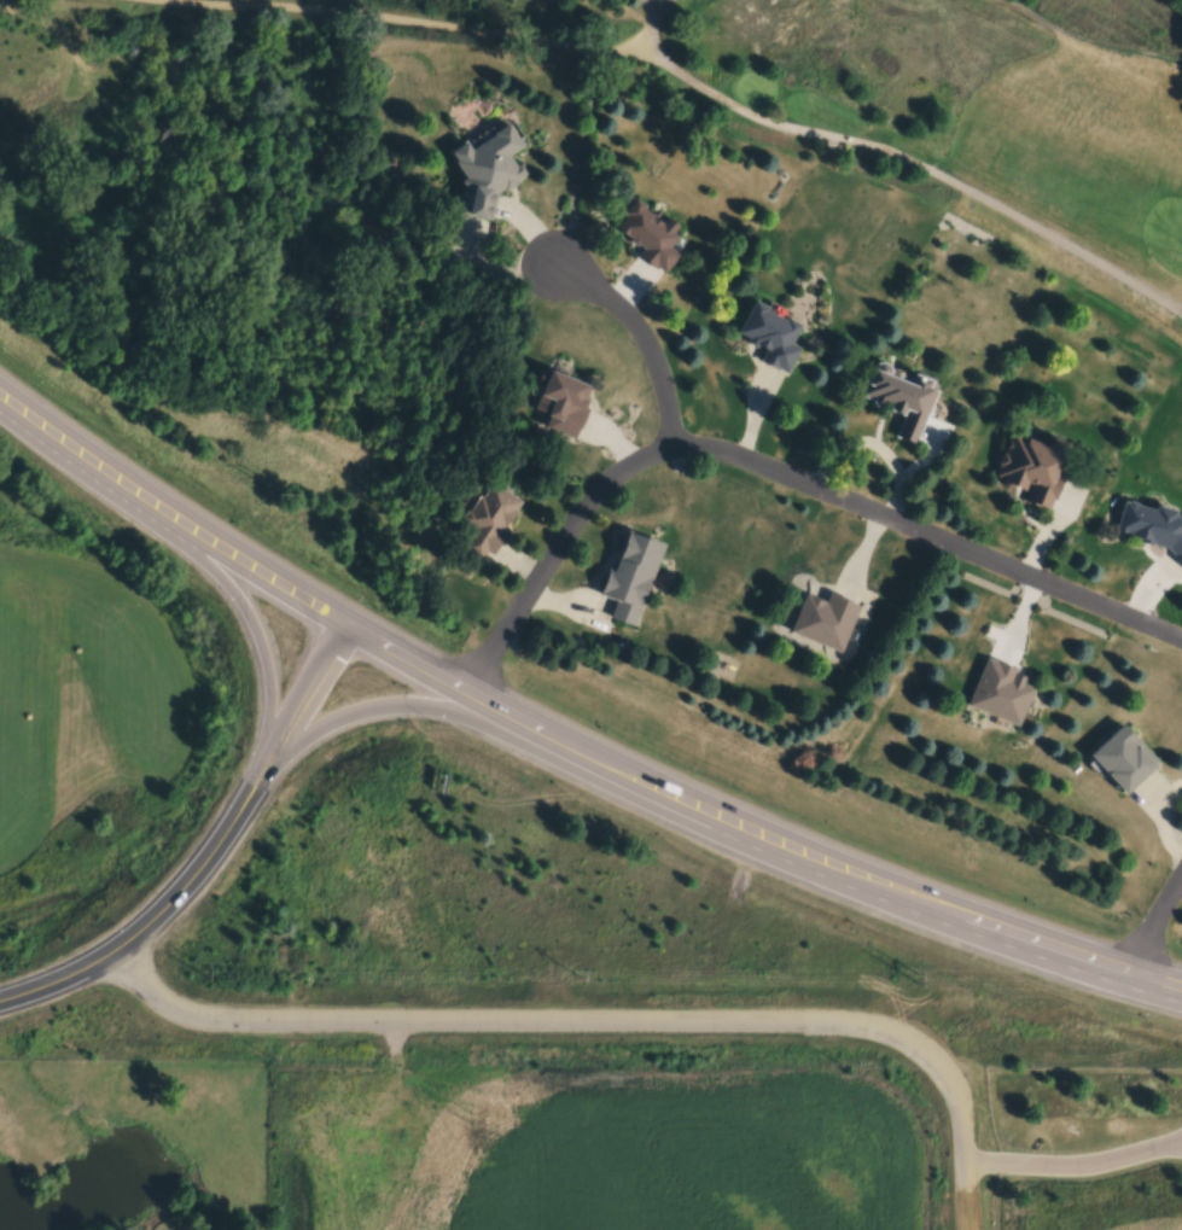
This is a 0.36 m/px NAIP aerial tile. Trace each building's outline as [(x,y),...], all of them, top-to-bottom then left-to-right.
[(657,555),(621,539),(592,604),(627,620),(657,555)] [(979,665),(961,711),(1011,731),(1025,694),(1016,690),(1019,680),(979,665)] [(1083,760),(1118,798),(1149,770),(1113,732),(1083,760)]
